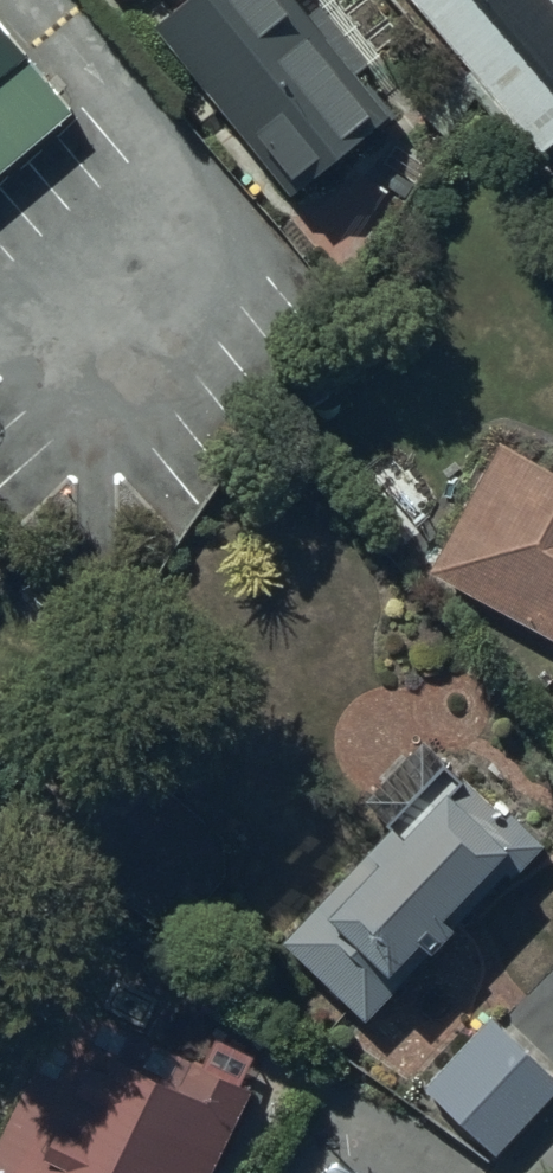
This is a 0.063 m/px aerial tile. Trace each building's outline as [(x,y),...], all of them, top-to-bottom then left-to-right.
[(339,0),(211,0),(172,37),(313,188),(398,109),(369,78),(392,57),(339,0)] [(550,145),(552,143),(552,0),(420,0),(550,145)] [(86,111),(0,7),(0,184),(86,111)] [(441,573),(552,634),(552,466),(511,443),(441,573)] [(362,1016),(543,853),(476,779),(464,790),(455,781),(287,933),(362,1016)] [(66,1003),(0,1145),(0,1172),(220,1172),(257,1092),(66,1003)] [(429,1087),(499,1150),(552,1091),(552,1066),(496,1013),(429,1087)]
